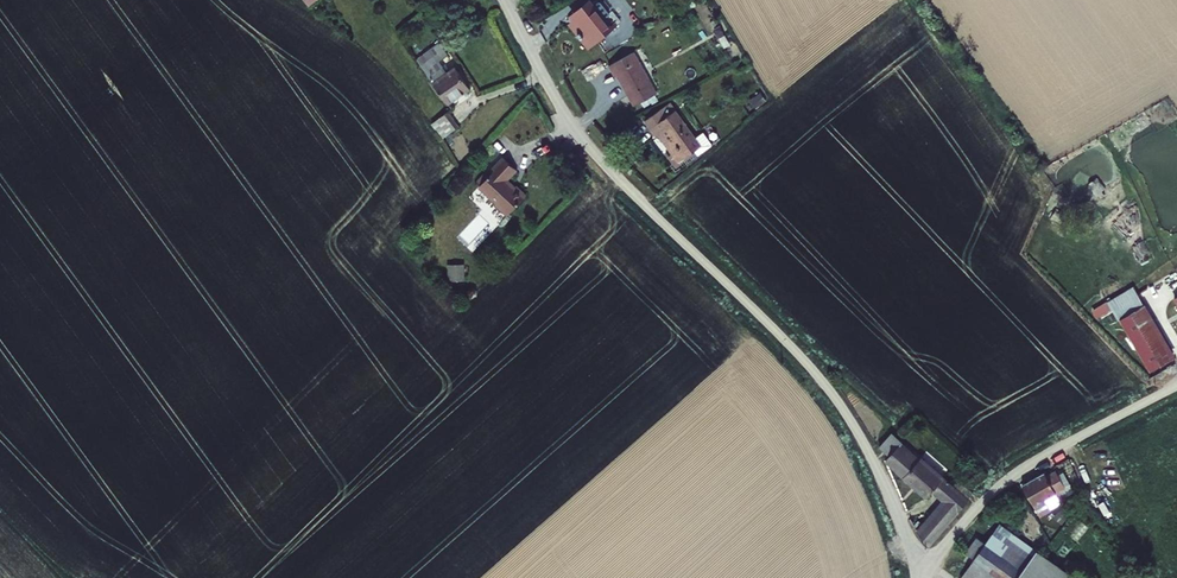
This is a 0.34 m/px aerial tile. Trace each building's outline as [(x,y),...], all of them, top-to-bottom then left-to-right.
[(620,34),(607,7),(581,20),(595,47),(620,34)] [(450,49),(427,65),(456,106),(479,91),(464,70),(457,76),(449,66),(457,59),(450,49)] [(660,99),(638,57),(615,68),(638,110),(660,99)] [(459,118),(441,130),(454,145),(470,132),(461,121),(459,118)] [(694,139),(682,118),(656,135),(679,168),(694,157),(697,162),(714,151),(703,134),(694,139)] [(547,151),(533,136),(521,149),(523,151),(508,167),(539,197),(557,179),(538,159),(547,151)] [(464,281),(464,264),(447,264),(447,282),(464,281)] [(1112,297),(1122,313),(1125,310),(1157,363),(1176,352),(1176,342),(1149,292),(1142,280),(1112,297)] [(929,454),(926,457),(904,439),(910,433),(898,423),(885,439),(895,448),(891,454),(911,473),(931,492),(938,485),(949,496),(919,532),(933,543),(980,490),(967,478),(962,484),(929,454)] [(1062,500),(1067,497),(1075,491),(1064,472),(1055,477),(1054,475),(1033,487),(1050,514),(1059,509),(1052,498),(1059,494),(1062,500)] [(1047,558),(1005,519),(990,535),(982,528),(968,543),(975,551),(971,555),(959,569),(969,577),(1068,577),(1047,558)]
